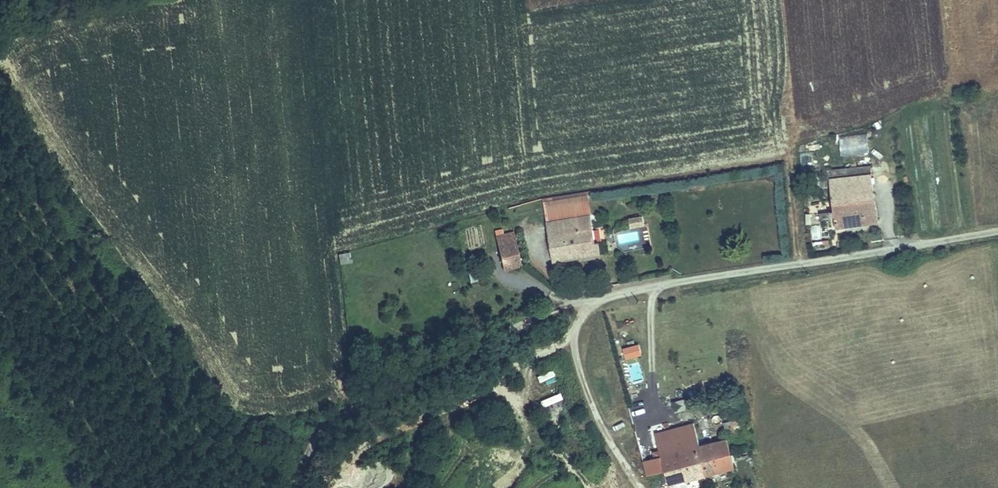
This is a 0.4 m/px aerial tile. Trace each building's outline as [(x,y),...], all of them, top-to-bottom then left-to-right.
[(838,135),(839,155),(868,154),(867,134),(838,135)] [(842,172),(843,183),(867,181),(865,170),(842,172)] [(827,202),(856,198),(869,197),(867,181),(843,183),(825,186),(827,202)] [(540,220),(582,212),(579,197),(537,205),(540,220)] [(856,198),(858,210),(870,208),(869,197),(856,198)] [(858,210),(856,198),(827,202),(831,230),(872,225),(870,208),(858,210)] [(587,243),(582,212),(540,220),(546,260),(595,252),(593,242),(587,243)] [(647,216),(628,217),(628,230),(618,230),(618,248),(647,248),(647,216)] [(496,264),(514,260),(510,242),(505,243),(503,235),(490,238),(496,264)] [(340,264),(351,262),(350,252),(338,253),(340,264)] [(497,268),(513,265),(515,264),(514,260),(496,264),(497,268)] [(638,364),(629,366),(632,382),(642,380),(638,364)] [(532,372),(526,375),(534,393),(539,391),(532,372)] [(673,412),(686,411),(685,400),(672,401),(673,412)] [(689,445),(698,481),(748,469),(742,443),(714,450),(708,427),(668,437),(672,450),(689,445)] [(675,464),(681,486),(698,481),(689,445),(672,450),(675,464)] [(665,487),(672,487),(681,486),(675,464),(660,468),(665,487)]
